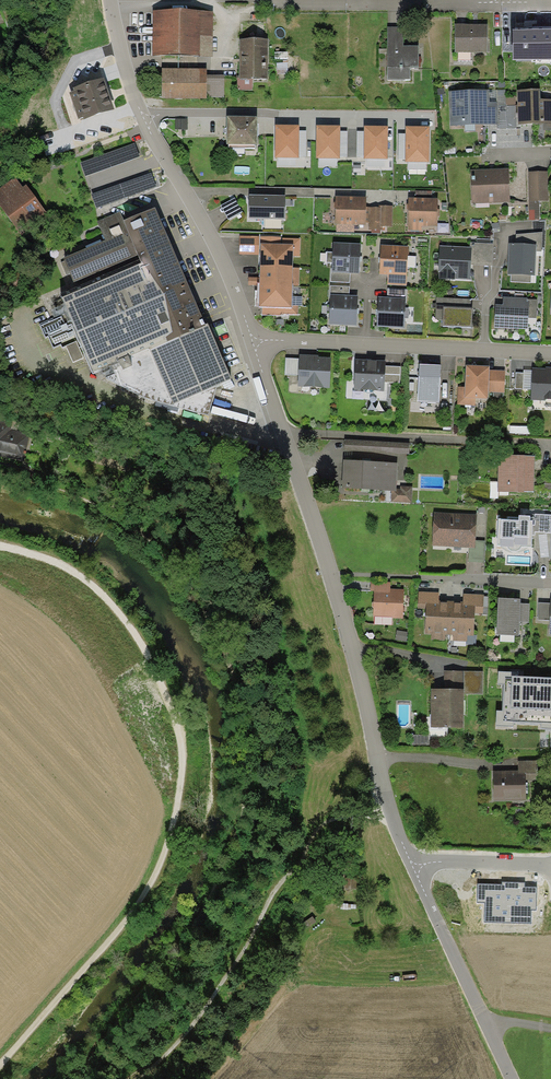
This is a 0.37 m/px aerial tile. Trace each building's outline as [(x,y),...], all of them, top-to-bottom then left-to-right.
[(153,11),(152,56),(212,57),(213,12),(153,11)] [(487,52),(487,24),(455,24),(455,52),(487,52)] [(403,27),(388,27),(388,80),(410,80),(410,69),(418,69),(419,46),(403,46),(403,27)] [(513,29),(513,60),(550,60),(550,29),(513,29)] [(268,39),(239,39),(239,77),(239,79),(253,79),(268,79),(268,39)] [(207,69),(162,68),(162,98),(207,99),(207,97),(224,98),(224,75),(207,75),(207,69)] [(114,110),(104,77),(73,87),(74,91),(69,92),(78,119),(83,117),(84,119),(114,110)] [(253,91),(253,79),(239,79),(239,77),(237,77),(237,91),(253,91)] [(489,89),(449,91),(450,126),(497,125),(498,125),(497,106),(497,102),(489,102),(489,89)] [(517,90),(518,124),(550,123),(550,99),(540,100),(540,89),(517,90)] [(497,90),(497,102),(497,106),(506,106),(506,96),(505,90),(497,90)] [(516,96),(506,96),(506,106),(516,106),(516,96)] [(506,106),(497,106),(498,125),(497,125),(497,129),(516,128),(516,106),(506,106)] [(256,144),(257,116),(227,116),(227,144),(228,144),(228,147),(255,147),(255,144),(256,144)] [(300,125),(275,125),(275,158),(299,158),(299,157),(299,130),(300,125)] [(340,126),(316,125),(316,158),(340,158),(340,157),(340,131),(340,126)] [(388,126),(364,126),(364,131),(364,157),(364,159),(388,159),(388,126)] [(430,127),(406,126),(405,134),(405,159),(405,162),(429,163),(430,127)] [(347,129),(347,131),(347,157),(357,157),(357,131),(357,129),(347,129)] [(80,162),(85,176),(140,157),(135,143),(80,162)] [(493,169),(470,169),(471,204),(510,203),(509,168),(493,169)] [(548,171),(528,172),(529,220),(540,220),(539,201),(548,201),(548,171)] [(152,173),(91,194),(96,208),(157,187),(152,173)] [(0,188),(0,206),(20,233),(47,213),(26,185),(23,187),(15,177),(0,188)] [(286,195),(249,195),(249,219),(285,219),(286,195)] [(366,197),(335,196),(335,224),(337,224),(354,225),(366,225),(366,223),(366,207),(366,197)] [(415,197),(408,197),(408,230),(421,230),(421,226),(437,226),(438,198),(432,198),(415,197)] [(235,198),(221,205),(229,220),(242,212),(235,198)] [(120,212),(97,221),(105,240),(64,257),(65,261),(71,274),(77,291),(62,297),(93,373),(120,362),(123,369),(133,365),(129,356),(149,348),(173,404),(231,380),(208,324),(204,325),(155,206),(123,219),(120,212)] [(392,227),(393,206),(379,206),(379,207),(381,207),(381,226),(382,226),(392,227)] [(379,207),(370,207),(370,223),(369,230),(382,230),(382,226),(381,226),(381,207),(379,207)] [(354,233),(354,225),(337,224),(337,233),(354,233)] [(516,234),(515,243),(536,244),(536,251),(541,252),(542,232),(516,234)] [(239,255),(259,255),(259,236),(240,236),(239,255)] [(282,237),(259,236),(259,255),(260,255),(259,277),(259,286),(258,307),(262,307),(262,315),(298,316),(299,306),(292,305),(292,296),(292,285),(299,285),(299,268),(292,268),(293,256),(300,256),(300,239),(282,238),(282,237)] [(361,244),(333,242),(333,252),(327,252),(326,263),(332,263),(332,269),(332,272),(350,273),(359,273),(361,244)] [(470,243),(470,247),(471,247),(471,265),(492,265),(493,244),(470,243)] [(515,243),(509,243),(508,275),(511,275),(511,282),(531,283),(531,275),(535,275),(536,251),(536,244),(515,243)] [(408,246),(381,245),(379,274),(388,275),(387,285),(406,286),(408,246)] [(470,247),(440,245),(438,273),(440,273),(439,279),(455,280),(455,279),(470,280),(471,265),(471,247),(470,247)] [(67,276),(71,274),(65,261),(61,262),(67,276)] [(332,272),(332,269),(331,269),(330,282),(350,283),(350,273),(332,272)] [(259,277),(249,277),(248,286),(259,286),(259,277)] [(330,299),(331,294),(349,295),(350,287),(330,286),(330,299)] [(388,289),(387,297),(405,298),(405,303),(406,303),(407,289),(388,289)] [(349,295),(331,294),(330,299),(329,324),(356,326),(358,296),(349,295)] [(302,297),(292,296),(292,305),(299,306),(302,306),(302,297)] [(387,297),(378,297),(376,327),(404,328),(405,303),(405,298),(387,297)] [(471,299),(436,297),(435,319),(443,320),(443,326),(471,327),(472,309),(471,309),(471,299)] [(527,298),(503,297),(502,305),(495,304),(494,328),(527,329),(528,318),(536,318),(537,300),(527,299),(527,298)] [(76,341),(66,346),(73,362),(83,358),(76,341)] [(300,358),(287,358),(286,375),(298,375),(297,387),(329,388),(331,356),(300,355),(300,358)] [(401,384),(401,366),(384,365),(384,359),(352,359),(351,391),(383,391),(383,384),(401,384)] [(439,403),(440,367),(419,367),(418,402),(439,403)] [(488,394),(504,394),(504,373),(489,372),(489,368),(465,367),(465,389),(458,389),(457,405),(474,406),(474,399),(488,400),(488,394)] [(531,368),(530,399),(550,400),(550,369),(531,368)] [(23,462),(29,436),(10,431),(11,424),(0,422),(0,457),(23,462)] [(410,442),(344,440),(344,451),(409,454),(410,442)] [(534,492),(535,456),(498,455),(497,491),(534,492)] [(397,463),(343,460),(341,488),(391,491),(396,491),(396,489),(397,463)] [(400,489),(396,489),(396,491),(391,491),(391,502),(411,503),(412,486),(400,486),(400,489)] [(475,540),(476,514),(433,512),(432,546),(454,547),(469,548),(475,548),(475,540)] [(535,514),(534,525),(532,525),(532,535),(534,535),(535,531),(550,532),(550,519),(550,515),(535,514)] [(530,521),(530,516),(519,515),(518,518),(508,517),(508,519),(498,519),(498,545),(501,545),(501,546),(508,547),(509,549),(512,551),(516,551),(519,549),(521,546),(531,547),(532,535),(532,525),(533,521),(530,521)] [(485,541),(475,540),(475,548),(469,548),(468,561),(484,562),(485,541)] [(390,588),(390,582),(371,581),(371,591),(374,591),(374,592),(390,592),(390,588)] [(404,589),(390,588),(390,592),(374,592),(373,617),(403,618),(404,589)] [(439,592),(418,592),(418,608),(425,608),(424,634),(431,634),(431,640),(445,641),(446,634),(449,634),(450,600),(439,600),(439,592)] [(462,601),(450,600),(449,634),(453,635),(453,640),(466,641),(466,635),(473,635),(474,614),(483,614),(484,595),(462,594),(462,601)] [(520,599),(498,598),(496,635),(518,636),(519,622),(520,603),(520,599)] [(529,604),(520,603),(519,622),(528,623),(529,604)] [(538,620),(550,621),(550,603),(539,603),(538,620)] [(483,671),(444,671),(444,689),(431,689),(431,727),(463,728),(464,694),(483,694),(483,671)] [(498,671),(498,684),(503,685),(502,711),(497,710),(496,725),(513,726),(514,723),(541,724),(541,729),(550,729),(550,678),(518,676),(519,672),(498,671)] [(429,735),(412,735),(412,746),(414,746),(429,746),(429,735)] [(518,761),(518,771),(518,774),(526,774),(526,780),(538,780),(538,761),(518,761)] [(518,771),(493,771),(493,801),(526,801),(526,780),(526,774),(518,774),(518,771)] [(344,878),(343,888),(354,888),(354,878),(344,878)] [(502,884),(477,884),(476,903),(484,904),(484,922),(531,923),(531,910),(537,910),(537,887),(525,886),(525,883),(502,882),(502,884)]
